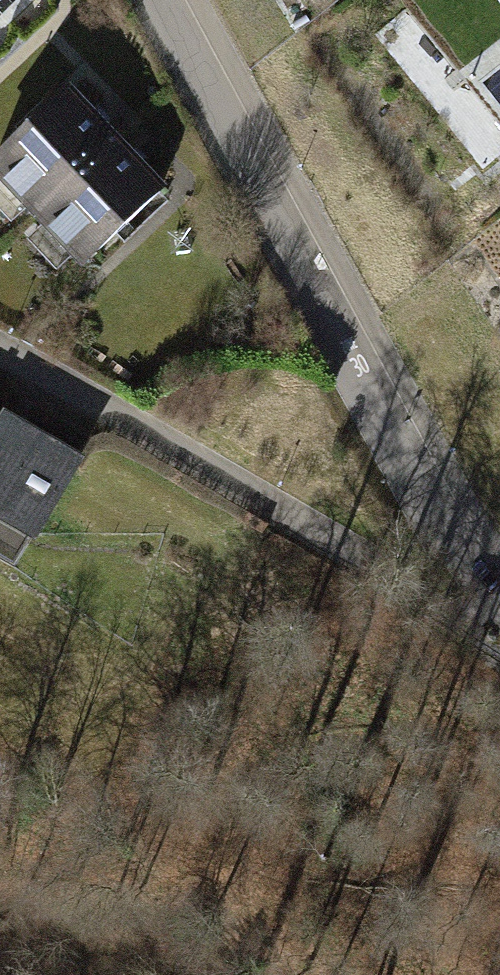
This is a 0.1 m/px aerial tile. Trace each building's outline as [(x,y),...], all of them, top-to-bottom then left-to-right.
[(0,164),(0,189),(87,278),(178,189),(79,88),(0,164)] [(29,552),(78,468),(0,423),(0,535),(29,552)]
